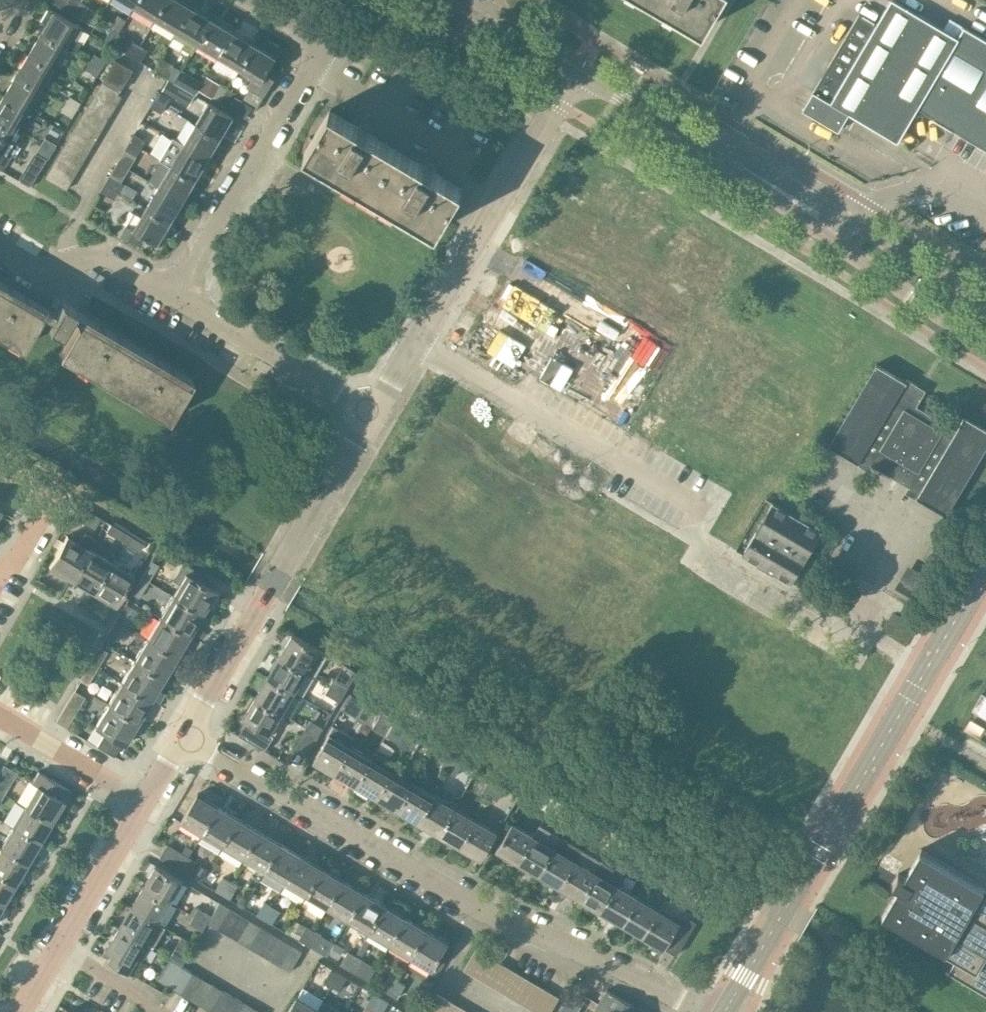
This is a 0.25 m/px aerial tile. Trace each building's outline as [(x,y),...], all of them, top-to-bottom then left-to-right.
[(75,12),(81,1),(79,0),(54,0),(75,12)] [(167,0),(139,0),(135,6),(156,19),(167,0)] [(192,6),(182,0),(167,0),(156,19),(177,31),(192,6)] [(703,28),(711,15),(715,9),(720,0),(656,0),(703,28)] [(985,147),(985,40),(964,27),(958,36),(896,0),(890,0),(876,23),(859,13),(813,91),(803,108),(838,129),(848,112),(897,140),(917,106),(953,127),(985,147)] [(75,12),(82,17),(89,6),(81,1),(75,12)] [(198,43),(213,18),(192,6),(177,31),(175,35),(187,42),(184,47),(193,52),(198,43)] [(42,31),(67,46),(76,52),(82,42),(76,38),(83,26),(50,7),(42,21),(46,23),(42,31)] [(219,56),(234,31),(213,18),(198,43),(219,56)] [(105,40),(113,44),(119,33),(112,28),(105,40)] [(29,52),(54,67),(67,46),(42,31),(29,52)] [(240,68),(255,43),(234,31),(219,56),(240,68)] [(126,52),(134,56),(140,45),(133,41),(126,52)] [(255,109),(256,110),(279,71),(270,66),(276,56),(255,43),(240,68),(253,76),(250,87),(263,95),(255,109)] [(134,56),(141,61),(148,50),(140,45),(134,56)] [(17,73),(42,88),(54,67),(29,52),(17,73)] [(91,61),(102,67),(107,60),(95,53),(91,61)] [(103,80),(121,90),(133,69),(116,59),(103,80)] [(87,68),(98,75),(102,67),(91,61),(87,68)] [(168,77),(176,81),(182,70),(175,66),(168,77)] [(176,81),(197,94),(203,82),(182,70),(176,81)] [(4,94),(29,109),(42,88),(17,73),(4,94)] [(182,86),(170,79),(166,85),(164,89),(176,96),(182,86)] [(96,94),(116,106),(122,95),(102,83),(96,94)] [(214,95),(222,99),(228,88),(221,84),(214,95)] [(220,101),(246,117),(252,106),(234,95),(236,92),(228,88),(222,99),(220,101)] [(155,98),(166,105),(171,98),(160,91),(155,98)] [(17,130),(29,109),(4,94),(0,102),(0,120),(17,130)] [(89,104),(110,116),(116,106),(96,94),(89,104)] [(66,103),(77,109),(82,102),(71,95),(66,103)] [(151,106),(162,112),(166,105),(155,98),(151,106)] [(196,123),(221,137),(234,116),(209,101),(196,123)] [(62,110),(73,117),(77,109),(66,103),(62,110)] [(83,114),(104,127),(110,116),(89,104),(83,114)] [(304,152),(370,191),(396,147),(330,108),(304,152)] [(77,125),(98,137),(104,127),(83,114),(77,125)] [(6,165),(19,143),(12,138),(17,130),(0,120),(0,161),(6,165)] [(183,144),(208,158),(221,137),(196,123),(183,144)] [(71,135),(92,147),(98,137),(77,125),(71,135)] [(130,140),(141,147),(146,140),(135,133),(130,140)] [(65,145),(85,158),(92,147),(71,135),(65,145)] [(41,145),(52,151),(57,144),(46,137),(41,145)] [(126,148),(137,155),(141,147),(130,140),(126,148)] [(171,165),(196,179),(208,158),(183,144),(171,165)] [(37,152),(48,159),(52,151),(41,145),(37,152)] [(59,156),(79,168),(85,158),(65,145),(59,156)] [(370,191),(437,230),(444,217),(462,187),(396,147),(370,191)] [(53,166),(73,178),(79,168),(59,156),(53,166)] [(158,185),(184,200),(196,179),(171,165),(162,159),(149,180),(158,185)] [(46,177),(67,189),(73,178),(53,166),(46,177)] [(105,183),(116,189),(121,182),(110,175),(105,183)] [(101,190),(112,197),(116,189),(105,183),(101,190)] [(146,207),(171,221),(184,200),(158,185),(146,207)] [(121,233),(140,244),(145,235),(158,243),(171,221),(146,207),(141,215),(134,211),(121,233)] [(38,319),(42,311),(51,316),(54,312),(0,280),(0,334),(21,347),(38,319)] [(60,332),(70,314),(74,309),(74,308),(61,300),(54,312),(51,316),(42,311),(38,319),(60,332)] [(58,354),(168,419),(192,379),(74,309),(70,314),(79,319),(58,354)] [(946,514),(985,447),(985,428),(965,416),(957,430),(916,405),(921,396),(914,391),(918,385),(906,378),(905,380),(876,363),(828,444),(857,461),(860,457),(920,492),(917,497),(946,514)] [(755,532),(742,554),(764,566),(790,582),(821,531),(773,502),(755,532)] [(70,514),(94,528),(100,517),(77,504),(70,514)] [(106,531),(122,541),(127,533),(110,523),(106,531)] [(70,579),(89,548),(95,538),(84,532),(79,542),(67,535),(48,566),(70,579)] [(122,541),(139,551),(143,543),(127,533),(122,541)] [(70,579),(92,592),(110,561),(89,548),(70,579)] [(141,576),(148,581),(158,564),(150,560),(141,576)] [(92,592),(114,605),(133,574),(110,561),(92,592)] [(171,594),(202,613),(215,590),(184,572),(171,594)] [(131,593),(138,597),(148,581),(141,576),(131,593)] [(158,616),(189,634),(202,613),(171,594),(158,616)] [(115,620),(123,624),(132,608),(125,603),(115,620)] [(146,638),(176,656),(189,634),(158,616),(146,638)] [(105,636),(113,641),(123,624),(115,620),(105,636)] [(279,654),(307,671),(320,649),(292,633),(279,654)] [(133,659),(164,678),(176,656),(146,638),(133,659)] [(89,663),(97,668),(107,651),(99,646),(89,663)] [(267,675),(295,692),(307,671),(279,654),(267,675)] [(120,681),(151,699),(164,678),(133,659),(120,681)] [(80,680),(87,684),(97,668),(89,663),(80,680)] [(255,696),(282,713),(295,692),(267,675),(255,696)] [(331,685),(344,693),(348,685),(335,677),(331,685)] [(107,703),(138,721),(151,699),(120,681),(107,703)] [(326,692),(339,700),(344,693),(331,685),(326,692)] [(55,721),(66,727),(84,696),(73,690),(55,721)] [(985,717),(985,694),(982,691),(972,709),(985,717)] [(239,734),(265,750),(265,749),(265,748),(272,735),(270,734),(282,713),(255,696),(242,718),(248,721),(240,733),(239,733),(239,734)] [(96,745),(113,755),(121,741),(125,743),(138,721),(107,703),(94,725),(104,731),(96,745)] [(357,717),(365,722),(372,709),(365,704),(357,717)] [(365,722),(372,726),(380,713),(372,709),(365,722)] [(306,727),(319,734),(323,727),(310,719),(306,727)] [(293,748),(306,756),(319,734),(306,727),(293,748)] [(399,742),(406,746),(414,733),(406,729),(399,742)] [(313,760),(335,772),(351,745),(330,732),(313,760)] [(406,746),(414,751),(421,738),(414,733),(406,746)] [(335,772),(355,785),(372,757),(351,745),(335,772)] [(440,767),(448,771),(456,758),(448,754),(440,767)] [(355,785),(376,797),(393,769),(372,757),(355,785)] [(448,771),(455,775),(463,762),(456,758),(448,771)] [(4,793),(16,772),(3,764),(0,770),(0,791),(4,793)] [(376,797),(397,809),(414,782),(393,769),(376,797)] [(24,805),(51,821),(64,800),(63,799),(69,789),(38,771),(31,782),(36,785),(24,805)] [(482,791),(490,796),(497,783),(490,778),(482,791)] [(397,809),(418,822),(434,794),(414,782),(397,809)] [(490,796),(497,800),(505,787),(497,783),(490,796)] [(181,821),(202,833),(219,806),(198,793),(181,821)] [(439,834),(455,806),(459,799),(450,794),(446,801),(434,794),(418,822),(439,834)] [(540,807),(547,811),(555,798),(548,794),(540,807)] [(547,811),(555,815),(563,802),(555,798),(547,811)] [(11,826),(39,842),(51,821),(24,805),(11,826)] [(202,833),(223,846),(240,818),(219,806),(202,833)] [(439,834),(460,846),(476,819),(455,806),(439,834)] [(223,846),(244,858),(261,830),(240,818),(223,846)] [(582,831),(589,836),(597,823),(589,818),(582,831)] [(460,846),(481,859),(497,831),(476,819),(460,846)] [(496,849),(517,862),(534,834),(512,821),(496,849)] [(589,836),(597,840),(604,827),(597,823),(589,836)] [(27,863),(39,842),(11,826),(0,845),(0,847),(27,863)] [(244,858),(265,870),(281,843),(261,830),(244,858)] [(517,862),(538,874),(555,846),(534,834),(517,862)] [(538,874),(559,886),(581,849),(561,836),(555,846),(538,874)] [(265,870),(286,883),(302,855),(281,843),(265,870)] [(623,856),(631,860),(638,847),(631,843),(623,856)] [(160,857),(181,869),(189,856),(167,844),(160,857)] [(14,884),(27,863),(0,847),(0,876),(14,884)] [(631,860),(638,865),(646,852),(638,847),(631,860)] [(985,993),(985,886),(921,848),(905,876),(898,872),(892,882),(899,886),(882,915),(956,959),(949,970),(947,968),(946,970),(985,993)] [(559,886),(580,899),(602,861),(581,849),(559,886)] [(286,883),(307,895),(323,867),(302,855),(286,883)] [(181,869),(189,874),(196,861),(189,856),(181,869)] [(580,899),(601,911),(617,883),(618,884),(624,874),(602,861),(580,899)] [(143,885),(171,901),(183,880),(156,864),(143,885)] [(307,895),(327,907),(344,880),(323,867),(307,895)] [(665,880),(672,885),(680,872),(673,868),(665,880)] [(672,885),(680,889),(687,876),(680,872),(672,885)] [(2,905),(14,884),(0,876),(0,904),(2,905)] [(215,890),(223,894),(230,881),(223,877),(215,890)] [(327,907),(348,920),(365,892),(344,880),(327,907)] [(223,894),(230,898),(238,885),(230,881),(223,894)] [(601,911),(621,923),(638,896),(618,884),(617,883),(601,911)] [(131,906),(158,922),(171,901),(143,885),(131,906)] [(348,920),(369,932),(385,904),(365,892),(348,920)] [(621,923),(642,936),(659,908),(638,896),(621,923)] [(207,922),(218,928),(230,908),(220,901),(211,915),(207,922)] [(257,914),(264,919),(272,906),(265,901),(257,914)] [(369,932),(390,944),(406,916),(385,904),(369,932)] [(118,927),(146,943),(158,922),(131,906),(118,927)] [(264,919),(272,923),(279,910),(272,906),(264,919)] [(207,923),(207,922),(211,915),(198,908),(194,915),(207,923)] [(218,928),(228,934),(240,914),(230,908),(218,928)] [(665,947),(676,954),(696,921),(683,913),(679,920),(659,908),(642,936),(664,948),(665,947)] [(228,934),(238,940),(251,920),(240,914),(228,934)] [(203,930),(207,923),(194,915),(190,922),(203,930)] [(390,944),(411,957),(427,929),(406,916),(390,944)] [(238,940),(249,947),(261,926),(251,920),(238,940)] [(249,947),(259,953),(271,932),(261,926),(249,947)] [(298,939),(306,943),(314,930),(306,926),(298,939)] [(108,959),(133,973),(142,958),(139,956),(146,943),(118,927),(106,948),(112,952),(108,959)] [(411,957),(432,969),(448,941),(427,929),(411,957)] [(306,943),(313,948),(321,935),(314,930),(306,943)] [(259,953),(269,959),(282,938),(271,932),(259,953)] [(269,959),(280,965),(292,944),(282,938),(269,959)] [(280,965),(290,971),(302,951),(292,944),(280,965)] [(464,969),(474,975),(486,954),(476,948),(464,969)] [(169,957),(182,965),(187,957),(174,949),(169,957)] [(340,963),(347,968),(355,955),(348,950),(340,963)] [(474,975),(484,981),(497,960),(486,954),(474,975)] [(347,968),(355,972),(363,959),(355,955),(347,968)] [(170,986),(182,965),(169,957),(157,978),(170,986)] [(484,981),(495,987),(507,967),(497,960),(484,981)] [(180,992),(192,971),(182,965),(170,986),(180,992)] [(495,987),(505,993),(517,973),(507,967),(495,987)] [(324,981),(332,985),(339,972),(332,968),(324,981)] [(190,998),(202,977),(192,971),(180,992),(190,998)] [(332,985),(339,990),(347,977),(339,972),(332,985)] [(505,993),(515,999),(528,979),(517,973),(505,993)] [(382,988),(389,992),(397,979),(389,975),(382,988)] [(201,1004),(213,984),(202,977),(190,998),(201,1004)] [(389,992),(397,997),(404,984),(397,979),(389,992)] [(515,999),(526,1006),(538,985),(528,979),(515,999)] [(211,1010),(223,990),(213,984),(201,1004),(211,1010)] [(526,1006),(536,1011),(548,991),(538,985),(526,1006)] [(567,1011),(577,1011),(587,995),(574,987),(561,1009),(567,1011)] [(634,1006),(606,989),(593,1011),(631,1011),(634,1006)] [(233,996),(223,990),(211,1010),(214,1011),(224,1011),(233,996)] [(537,1011),(550,1011),(559,997),(548,991),(536,1011),(537,1011)] [(366,1005),(373,1010),(381,997),(374,992),(366,1005)] [(447,998),(436,992),(424,1011),(439,1011),(447,998)] [(318,1008),(297,995),(287,1011),(316,1011),(318,1008)] [(244,1002),(233,996),(224,1011),(238,1011),(244,1002)] [(377,1011),(382,1011),(388,1001),(381,997),(373,1010),(377,1011)] [(457,1004),(447,998),(439,1011),(452,1011),(457,1004)] [(254,1008),(244,1002),(238,1011),(252,1011),(254,1008)]
